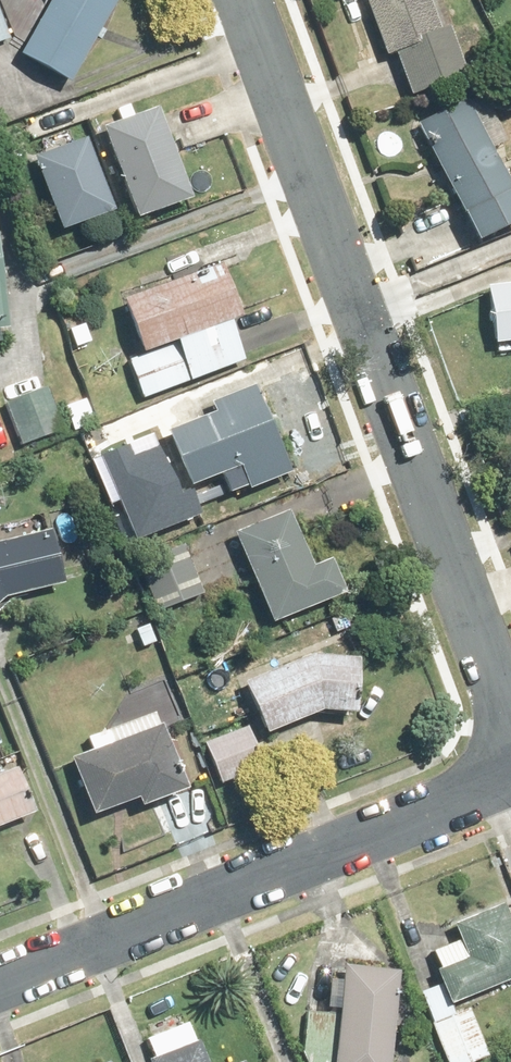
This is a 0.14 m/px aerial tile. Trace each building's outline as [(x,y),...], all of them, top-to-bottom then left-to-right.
[(11,57),(63,85),(110,0),(43,0),(11,57)] [(406,95),(471,69),(443,0),(368,0),(406,95)] [(417,117),(481,240),(510,225),(510,172),(469,91),(417,117)] [(150,108),(95,127),(128,221),(183,202),(150,108)] [(80,140),(27,159),(52,231),(106,213),(80,140)] [(115,299),(132,352),(234,319),(217,266),(115,299)] [(491,284),(500,341),(510,339),(510,281),(491,284)] [(122,364),(138,402),(186,383),(170,345),(122,364)] [(208,412),(159,432),(180,485),(230,465),(240,490),(285,472),(250,385),(204,403),(208,412)] [(44,390),(3,405),(17,444),(58,429),(44,390)] [(126,443),(92,458),(127,539),(184,515),(155,447),(132,457),(126,443)] [(227,535),(262,621),(334,592),(321,561),(304,568),(281,513),(227,535)] [(53,585),(43,534),(0,543),(0,596),(53,585)] [(130,563),(148,612),(196,594),(177,545),(130,563)] [(237,683),(256,733),(310,712),(349,714),(352,660),(305,656),(237,683)] [(62,759),(83,817),(127,801),(130,810),(179,793),(156,726),(62,759)] [(198,740),(213,786),(258,772),(243,726),(198,740)] [(30,814),(13,769),(0,774),(0,825),(30,814)] [(450,1061),(463,1061),(492,1052),(473,997),(510,985),(510,895),(423,924),(442,981),(425,987),(450,1061)] [(305,1061),(391,1061),(401,960),(333,953),(328,1002),(311,1001),(305,1061)] [(145,1061),(202,1061),(193,1040),(144,1060),(145,1061)]
